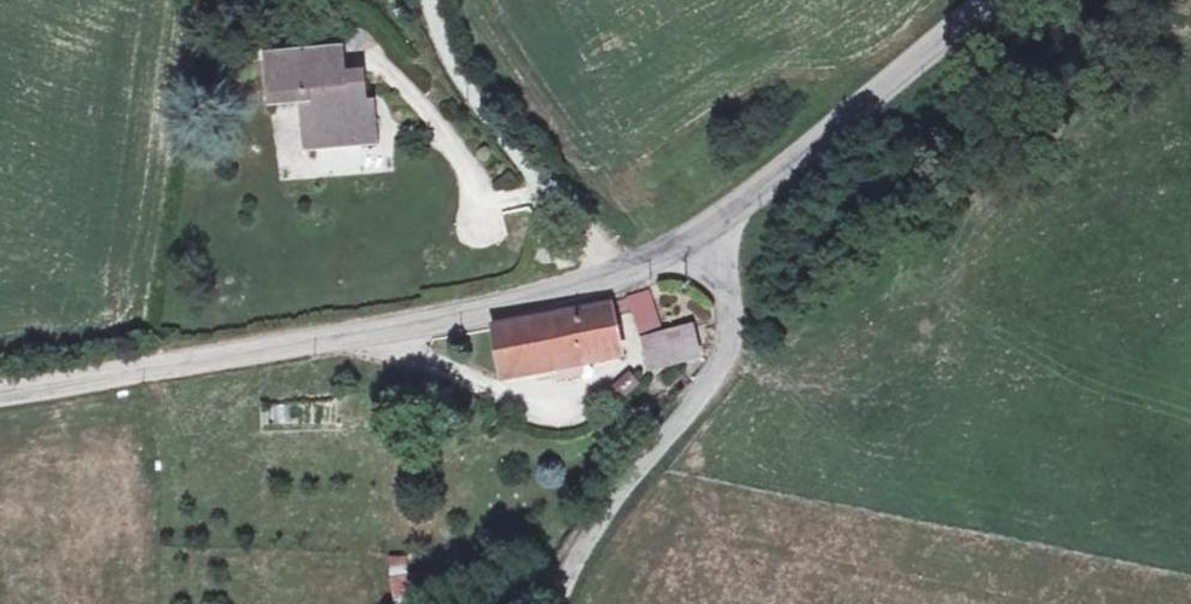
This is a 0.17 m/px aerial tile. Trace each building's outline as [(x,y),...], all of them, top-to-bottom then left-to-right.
[(302,103),(306,150),(377,144),(374,118),(367,119),(366,104),(363,73),(345,74),(342,49),(267,56),(271,106),(302,103)] [(366,104),(367,119),(374,118),(373,103),(366,104)] [(636,336),(661,328),(649,290),(624,298),(636,336)] [(620,358),(610,307),(493,330),(502,380),(620,358)] [(698,358),(692,330),(644,342),(650,370),(698,358)] [(389,556),(390,597),(413,597),(412,556),(389,556)]
